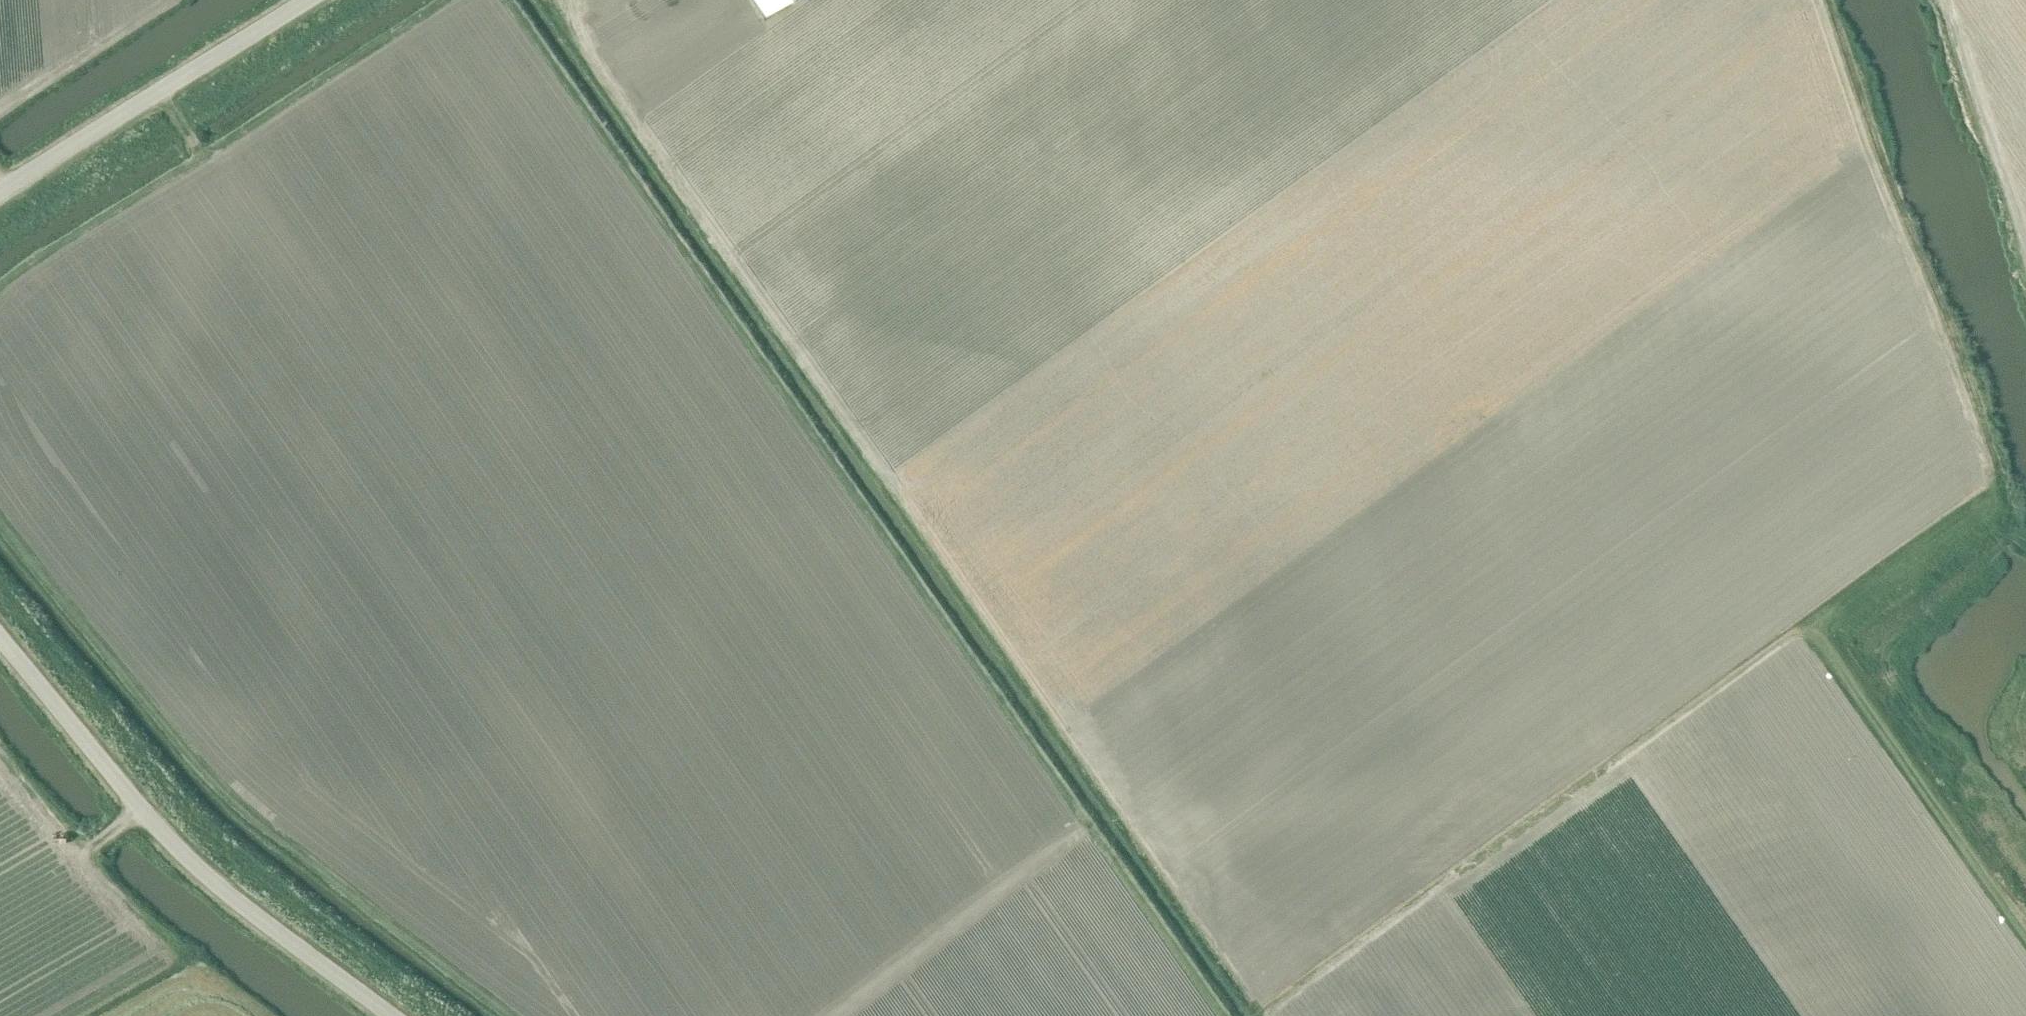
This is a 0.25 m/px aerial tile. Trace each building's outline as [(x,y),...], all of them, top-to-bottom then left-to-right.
[(766,11),(782,0),(758,0),(766,11)]
